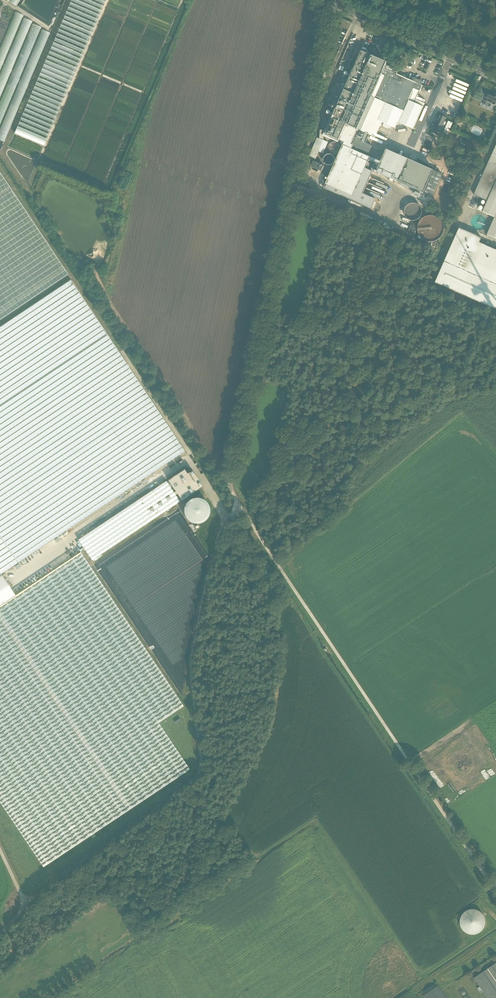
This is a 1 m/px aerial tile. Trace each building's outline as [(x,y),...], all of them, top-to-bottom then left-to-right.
[(106,0),(71,0),(20,137),(50,148),(106,0)] [(8,144),(50,33),(43,30),(38,41),(28,37),(30,34),(27,33),(25,38),(17,35),(0,79),(0,141),(8,144)] [(357,63),(351,60),(349,66),(354,69),(325,135),(343,142),(324,188),(371,209),(375,199),(363,194),(372,172),(367,170),(370,164),(368,163),(369,160),(375,163),(371,171),(376,173),(381,161),(377,159),(376,160),(351,149),(352,146),(369,153),(372,146),(366,143),(369,135),(376,138),(382,123),(395,129),(398,123),(414,130),(424,107),(414,103),(423,86),(397,75),(398,71),(385,65),(386,63),(362,52),(357,63)] [(455,88),(453,95),(466,98),(466,95),(467,95),(468,92),(469,89),(471,89),(472,82),(471,82),(470,84),(458,81),(456,88),(455,88)] [(495,107),(495,100),(486,95),(482,105),(489,109),(491,105),(495,107)] [(435,131),(443,135),(449,120),(441,116),(435,131)] [(328,144),(319,140),(313,152),(323,156),(328,144)] [(339,150),(340,148),(339,147),(339,146),(338,144),(337,143),(336,143),(335,142),(334,142),(333,142),(331,143),(330,143),(330,144),(329,145),(328,146),(328,147),(328,148),(328,150),(329,152),(330,152),(331,153),(332,154),(334,154),(335,154),(336,154),(338,152),(339,150)] [(469,206),(494,217),(487,234),(495,239),(495,146),(469,206)] [(381,161),(376,173),(423,193),(434,171),(386,150),(381,161)] [(334,160),(334,159),(334,158),(334,157),(333,156),(332,155),(331,154),(329,154),(327,154),(326,155),(325,156),(324,157),(324,159),(324,161),(325,162),(325,163),(327,164),(329,164),(330,164),(331,164),(333,163),(334,161),(334,160)] [(321,166),(322,165),(321,163),(320,161),(319,160),(317,160),(315,160),(314,160),(313,161),(312,162),(312,163),(311,165),(312,167),(313,168),(313,169),(314,169),(316,170),(318,170),(319,169),(320,169),(321,168),(321,167),(321,166)] [(0,175),(0,324),(69,279),(0,175)] [(421,231),(425,243),(440,247),(441,243),(445,238),(447,238),(449,231),(448,226),(445,224),(444,222),(439,218),(438,218),(431,212),(426,211),(427,208),(420,202),(408,199),(407,200),(405,203),(400,204),(402,210),(405,213),(408,223),(408,222),(410,224),(411,227),(409,234),(413,235),(415,233),(416,230),(421,231)] [(479,243),(481,239),(461,231),(438,284),(495,309),(495,250),(479,243)] [(81,275),(88,271),(84,264),(77,269),(81,275)] [(184,450),(69,279),(0,325),(0,571),(184,450)] [(289,494),(294,483),(287,480),(282,491),(289,494)] [(170,484),(79,539),(92,560),(183,505),(170,484)] [(191,486),(181,485),(181,497),(194,498),(195,491),(196,491),(196,487),(193,487),(193,484),(191,484),(191,486)] [(187,504),(186,514),(191,524),(202,525),(212,521),(213,511),(208,501),(197,500),(187,504)] [(39,868),(189,769),(158,722),(181,707),(79,552),(13,595),(0,575),(0,808),(39,868)] [(474,979),(480,986),(477,988),(480,993),(483,991),(488,997),(495,997),(495,963),(474,979)] [(436,984),(422,993),(426,997),(445,997),(436,984)]
